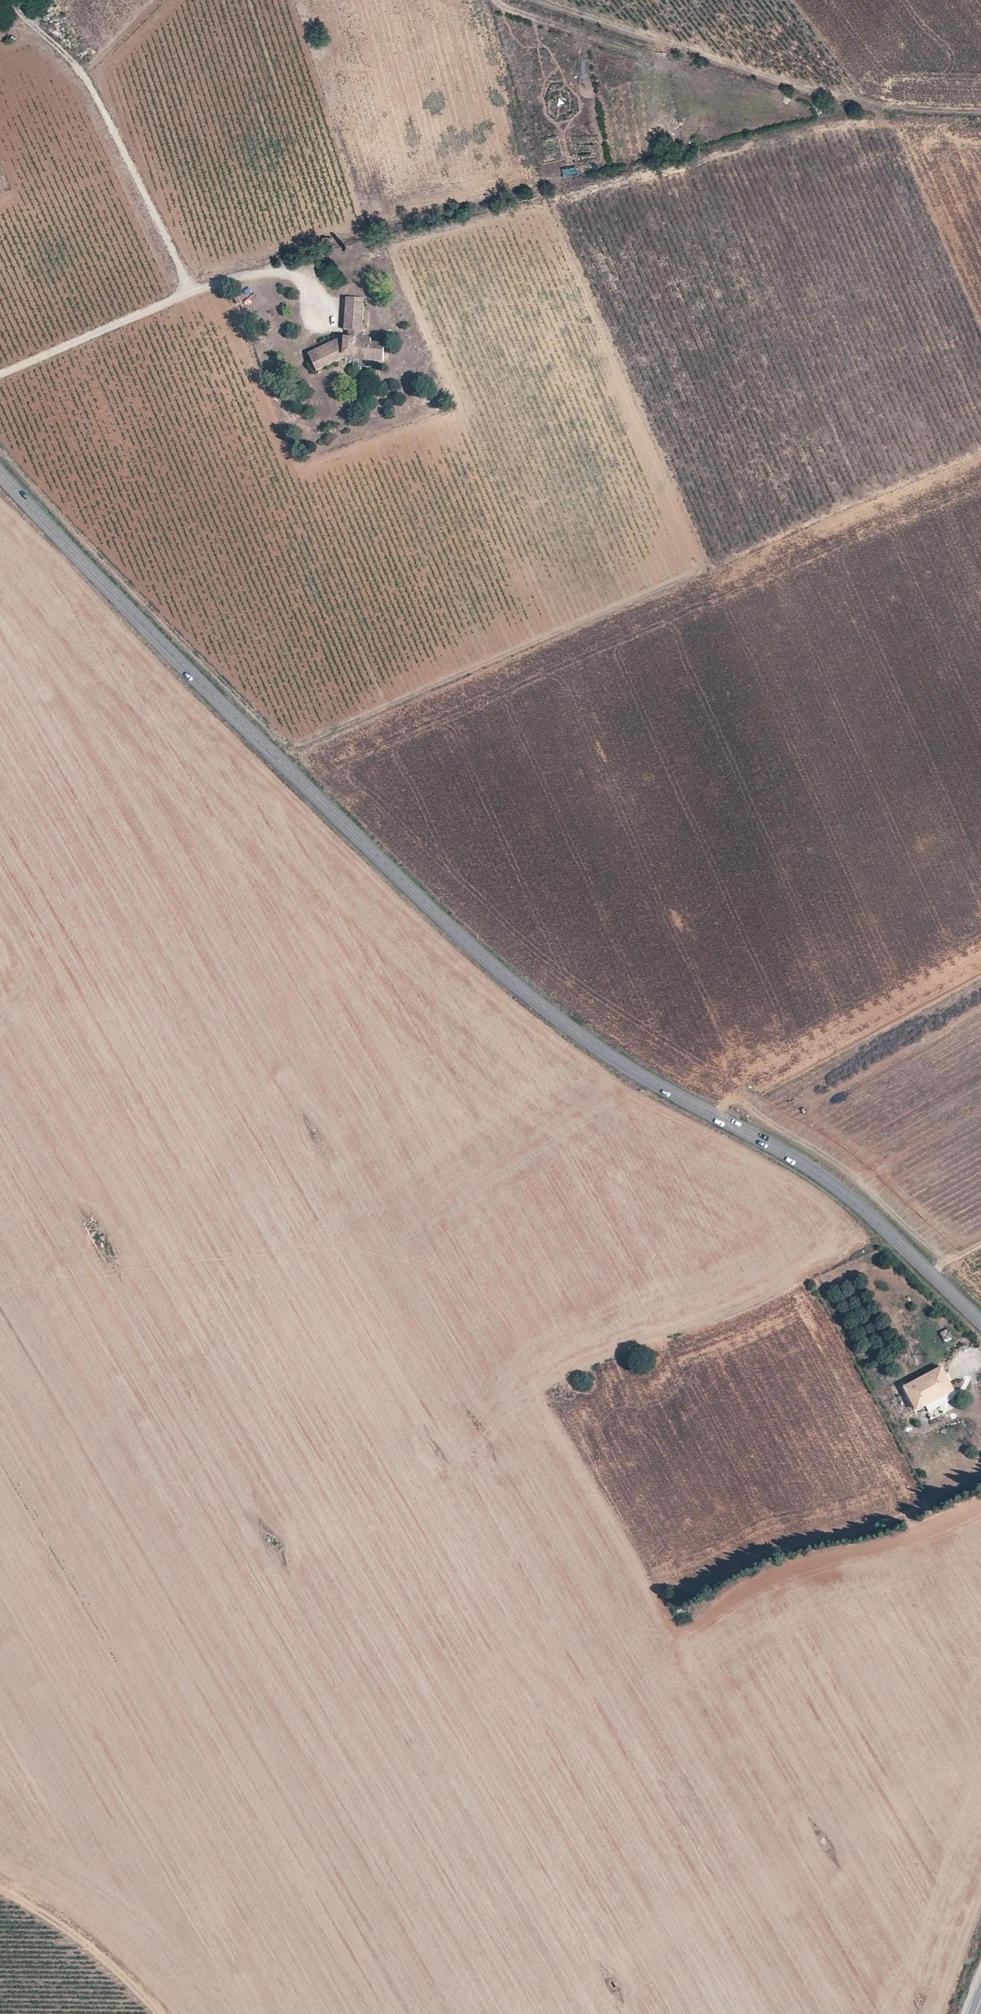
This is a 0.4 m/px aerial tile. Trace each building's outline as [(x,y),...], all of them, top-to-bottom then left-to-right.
[(365,298),(347,297),(344,328),(362,330),(365,298)] [(344,328),(344,336),(362,337),(362,330),(344,328)] [(344,336),(309,353),(317,370),(344,358),(345,354),(355,355),(354,358),(383,360),(385,342),(371,341),(371,337),(362,337),(344,336)] [(383,368),(383,360),(354,358),(353,366),(383,368)] [(575,1064),(575,1080),(585,1080),(585,1064),(575,1064)] [(948,1328),(940,1331),(945,1341),(952,1338),(948,1328)] [(904,1386),(917,1410),(954,1390),(941,1366),(904,1386)]
